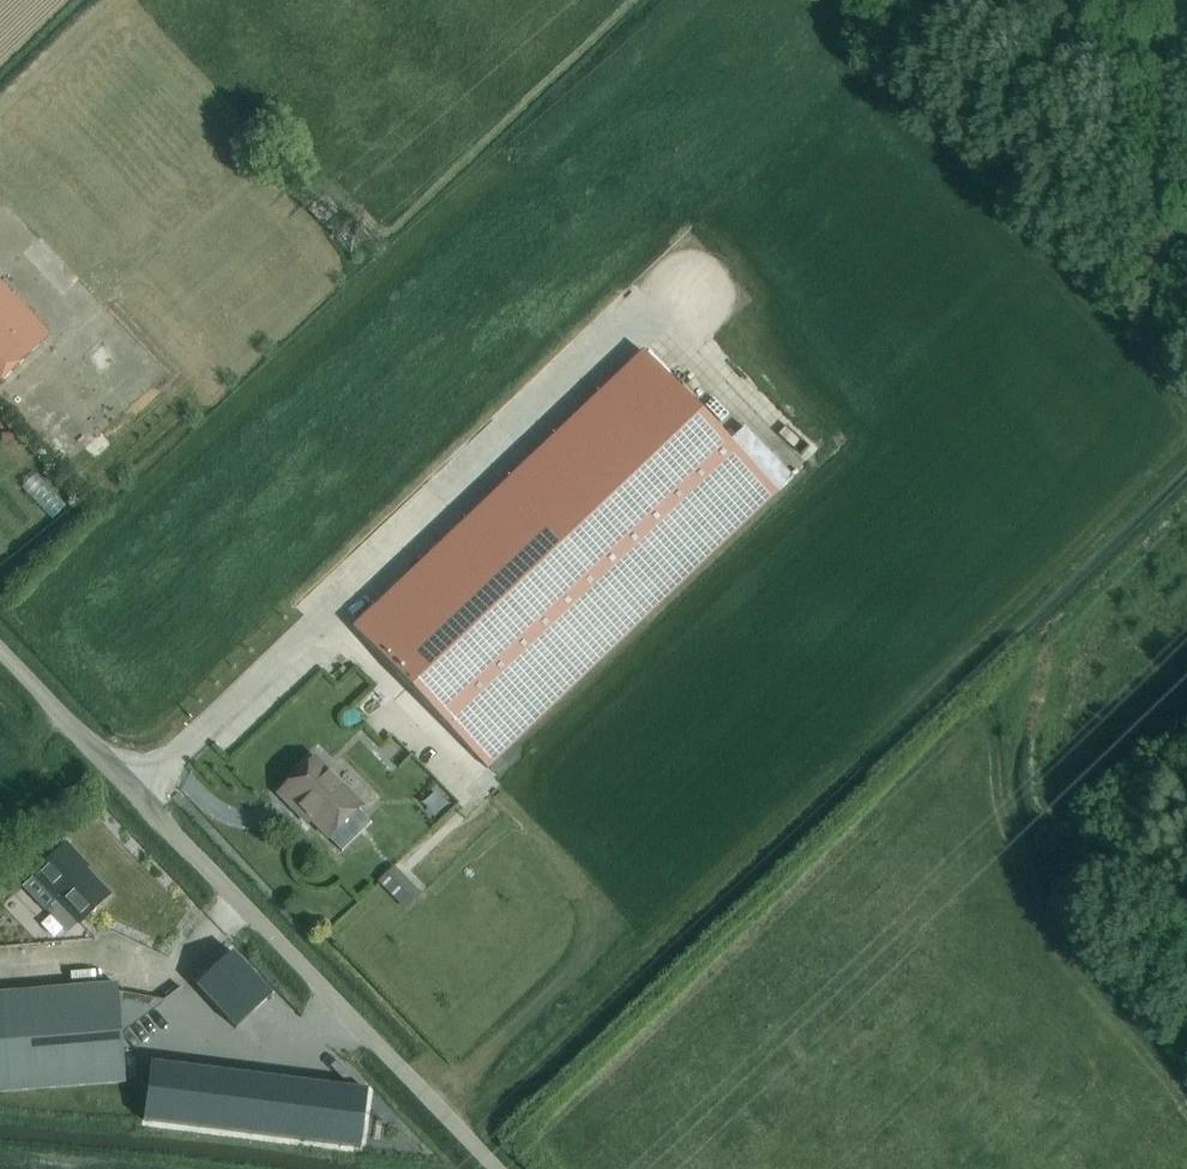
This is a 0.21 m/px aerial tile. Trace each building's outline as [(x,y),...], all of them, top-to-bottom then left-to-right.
[(49,332),(0,281),(0,380),(49,332)] [(487,767),(504,751),(777,490),(729,440),(643,349),(352,626),(487,767)] [(718,417),(726,409),(705,388),(697,395),(718,417)] [(762,415),(748,428),(795,480),(809,467),(762,415)] [(777,490),(791,476),(744,427),(729,440),(777,490)] [(328,836),(361,804),(314,756),(278,792),(294,808),(297,805),(328,836)] [(65,843),(48,860),(33,874),(57,899),(46,910),(68,933),(79,922),(109,894),(78,861),(80,859),(65,843)] [(421,892),(396,867),(395,865),(378,881),(380,883),(405,908),(421,892)] [(232,951),(196,984),(236,1027),(272,994),(232,951)] [(157,998),(117,991),(117,983),(0,992),(0,1091),(121,1081),(129,1075),(123,1065),(120,1032),(157,1004),(157,998)] [(150,1061),(142,1120),(359,1147),(360,1147),(367,1088),(150,1061)]
